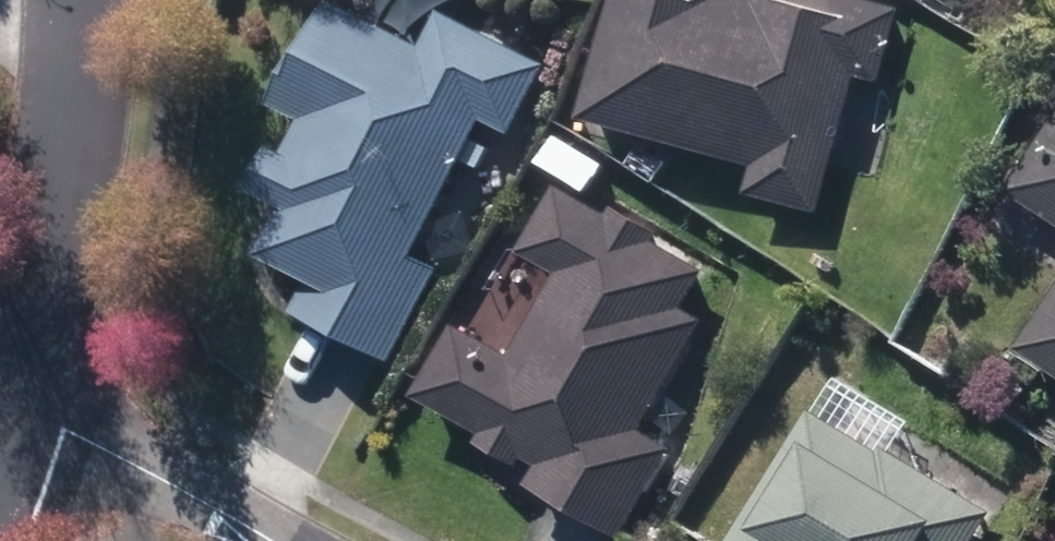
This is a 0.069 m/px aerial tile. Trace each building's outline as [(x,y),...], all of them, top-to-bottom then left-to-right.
[(819,222),(856,82),(881,89),(900,15),(843,0),(756,0),(754,9),(724,1),(724,0),(610,0),(577,126),(752,174),(745,201),(819,222)] [(288,319),(392,373),(440,278),(412,263),(482,127),(511,142),(546,72),(437,17),(418,54),(321,5),(268,111),(299,126),(282,163),(264,154),(242,196),(277,214),(253,262),(303,289),(288,319)] [(1006,197),(1054,231),(1054,125),(1006,197)] [(467,169),(477,175),(487,157),(477,151),(467,169)] [(609,540),(620,540),(672,456),(637,435),(703,328),(681,315),(702,278),(655,250),(659,242),(613,213),(606,223),(559,195),(519,259),(556,282),(506,363),(454,330),(412,399),(482,442),(476,448),(514,470),(520,459),(540,470),(528,491),(609,540)] [(1054,384),(1054,297),(1015,357),(1054,384)] [(987,515),(881,453),(877,459),(808,418),(735,540),(971,540),(987,515)]
